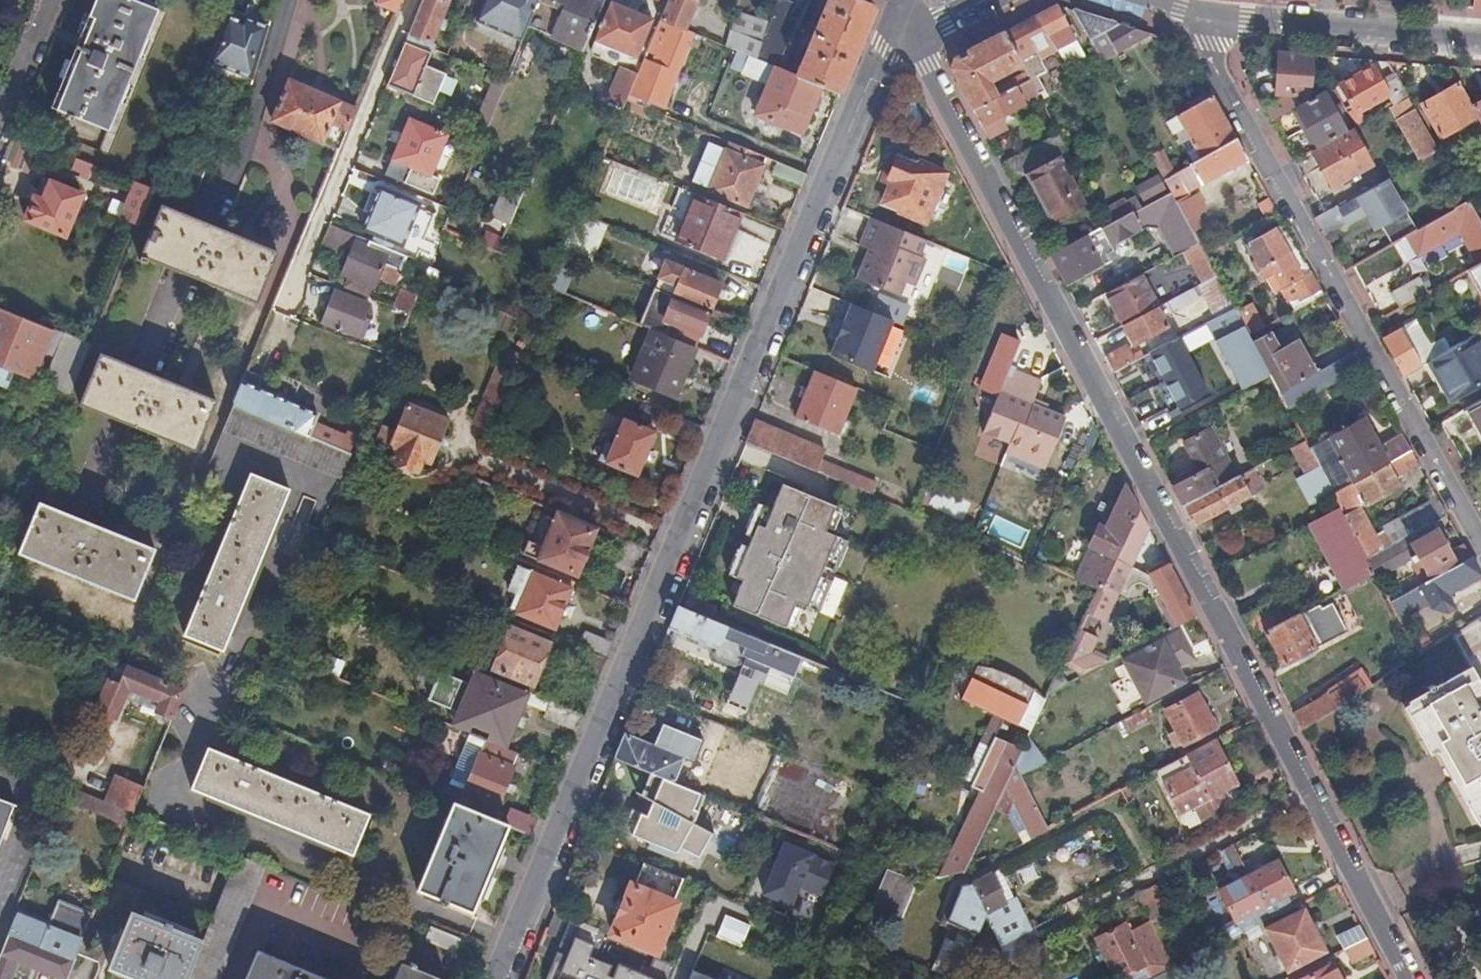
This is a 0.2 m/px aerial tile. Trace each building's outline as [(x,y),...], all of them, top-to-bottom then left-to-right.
[(158,11),(132,0),(96,0),(52,108),(69,115),(67,120),(73,121),(75,117),(109,131),(158,11)] [(402,0),(379,0),(377,5),(397,13),(402,0)] [(446,0),(423,0),(409,34),(432,43),(448,1),(446,0)] [(541,0),(488,0),(479,22),(524,41),(529,28),(541,0)] [(529,28),(583,51),(604,0),(541,0),(529,28)] [(661,20),(674,26),(686,30),(699,1),(697,0),(669,0),(661,20)] [(763,43),(757,60),(773,67),(792,14),(785,11),(788,1),(786,0),(778,0),(763,43)] [(872,0),(829,0),(796,76),(822,87),(841,94),(876,8),(872,0)] [(644,59),(651,46),(644,43),(653,20),(612,2),(596,42),(635,60),(630,72),(638,76),(644,59)] [(1060,52),(1076,41),(1057,6),(1036,17),(1055,50),(1058,49),(1060,52)] [(1119,24),(1074,10),(1091,42),(1119,24)] [(255,80),(269,28),(254,21),(251,27),(241,23),(242,21),(227,16),(209,62),(255,80)] [(251,27),(254,21),(243,17),(242,21),(241,23),(251,27)] [(1027,21),(1004,34),(1028,80),(1037,76),(1026,56),(1035,51),(1040,59),(1055,50),(1036,17),(1027,21)] [(1091,42),(1098,55),(1104,52),(1107,57),(1116,53),(1117,53),(1149,34),(1119,24),(1091,42)] [(686,30),(674,26),(658,65),(644,59),(638,76),(630,95),(665,109),(694,34),(686,30)] [(954,74),(973,110),(997,97),(993,90),(989,82),(1016,67),(1021,75),(1007,82),(1011,89),(1028,80),(1004,34),(979,47),(961,56),(954,74)] [(734,37),(729,49),(734,50),(746,55),(751,43),(734,37)] [(1060,52),(1069,69),(1087,59),(1076,41),(1060,52)] [(397,64),(389,85),(434,104),(447,74),(427,65),(431,53),(406,43),(397,64)] [(1046,71),(1040,59),(1035,51),(1026,56),(1037,76),(1038,76),(1046,71)] [(1315,55),(1278,52),(1276,95),(1295,96),(1296,94),(1306,94),(1307,86),(1310,85),(1311,73),(1325,74),(1315,55)] [(1394,106),(1409,98),(1397,77),(1384,84),(1374,67),(1340,85),(1353,109),(1348,112),(1356,127),(1365,122),(1360,111),(1388,96),(1394,106)] [(638,76),(630,72),(621,68),(606,104),(623,112),(624,109),(628,101),(630,95),(638,76)] [(796,76),(776,68),(756,115),(782,127),(787,114),(807,121),(822,87),(796,76)] [(508,79),(498,75),(477,122),(483,124),(489,126),(508,79)] [(1028,80),(1036,95),(1046,90),(1038,76),(1037,76),(1028,80)] [(340,151),(358,108),(290,80),(273,122),(340,151)] [(973,110),(989,140),(1007,129),(1001,118),(1024,105),(1025,106),(1039,98),(1036,95),(1028,80),(1011,89),(997,97),(973,110)] [(993,90),(997,97),(1011,89),(1007,82),(993,90)] [(1471,107),(1458,84),(1422,106),(1440,137),(1471,119),(1475,125),(1480,122),(1471,107)] [(1295,109),(1306,128),(1339,111),(1336,106),(1332,108),(1324,93),(1295,109)] [(1201,159),(1236,138),(1212,95),(1176,117),(1201,159)] [(1390,108),(1420,160),(1439,149),(1409,98),(1394,106),(1390,108)] [(1264,109),(1271,120),(1295,107),(1290,99),(1283,99),(1264,109)] [(628,101),(624,109),(643,117),(647,109),(628,101)] [(1480,123),(1480,101),(1471,107),(1480,122),(1480,123)] [(1339,111),(1306,128),(1316,147),(1344,131),(1337,117),(1341,114),(1339,111)] [(802,134),(807,121),(787,114),(782,127),(802,134)] [(410,119),(386,176),(435,195),(442,176),(446,178),(458,142),(448,137),(449,135),(410,119)] [(480,130),(486,133),(489,126),(483,124),(480,130)] [(1351,130),(1311,152),(1330,187),(1370,165),(1351,130)] [(1002,165),(1012,184),(1029,174),(1057,159),(1068,153),(1059,135),(1002,165)] [(1166,180),(1171,191),(1175,199),(1210,181),(1247,159),(1236,138),(1201,159),(1178,172),(1166,180)] [(763,157),(730,143),(727,150),(709,143),(693,183),(709,189),(708,192),(748,208),(765,165),(761,163),(763,157)] [(162,205),(188,216),(213,154),(188,144),(162,205)] [(947,173),(920,162),(918,166),(899,158),(888,185),(891,186),(884,204),(900,211),(900,212),(926,223),(947,173)] [(1057,159),(1029,174),(1056,222),(1083,207),(1057,159)] [(1160,170),(1166,180),(1178,172),(1172,163),(1160,170)] [(1324,214),(1323,213),(1315,218),(1325,236),(1346,224),(1348,227),(1366,216),(1373,212),(1382,228),(1392,245),(1399,241),(1418,230),(1407,212),(1408,211),(1402,200),(1401,201),(1388,178),(1324,214)] [(43,179),(26,221),(65,237),(81,195),(43,179)] [(155,190),(136,183),(122,219),(141,225),(155,190)] [(491,216),(511,224),(523,195),(504,187),(491,216)] [(421,205),(381,189),(364,230),(404,246),(421,205)] [(1108,226),(1051,257),(1066,287),(1118,258),(1112,247),(1148,227),(1159,230),(1174,258),(1186,251),(1199,244),(1186,219),(1178,204),(1175,199),(1171,191),(1141,208),(1108,226)] [(1178,204),(1186,219),(1206,209),(1198,193),(1178,204)] [(741,213),(697,194),(679,241),(722,259),(741,213)] [(1276,211),(1269,197),(1259,203),(1267,217),(1276,211)] [(1101,213),(1108,226),(1141,208),(1136,199),(1126,204),(1124,201),(1101,213)] [(1418,230),(1399,241),(1409,259),(1417,254),(1418,256),(1442,242),(1441,241),(1458,231),(1478,265),(1480,263),(1480,223),(1468,202),(1418,230)] [(188,216),(162,205),(140,258),(165,267),(257,304),(278,253),(188,216)] [(1373,212),(1366,216),(1375,232),(1382,228),(1373,212)] [(580,214),(565,250),(596,263),(611,226),(597,221),(580,214)] [(921,257),(927,241),(871,218),(860,247),(868,250),(872,251),(869,261),(865,259),(857,279),(897,296),(903,282),(916,287),(928,259),(921,257)] [(1302,257),(1283,223),(1247,244),(1264,277),(1274,272),(1295,312),(1324,295),(1302,257)] [(407,257),(331,225),(324,242),(352,253),(344,275),(377,288),(380,280),(395,286),(407,257)] [(1199,244),(1186,251),(1203,284),(1205,283),(1217,276),(1204,253),(1199,244)] [(1355,263),(1364,283),(1401,267),(1392,247),(1355,263)] [(165,267),(140,258),(100,354),(127,365),(165,267)] [(657,288),(658,289),(711,310),(721,285),(667,263),(657,288)] [(430,269),(425,281),(438,286),(441,276),(439,273),(430,269)] [(1141,275),(1106,294),(1124,326),(1158,308),(1141,275)] [(1217,276),(1205,283),(1222,315),(1234,309),(1217,276)] [(1418,278),(1391,293),(1399,307),(1426,292),(1418,278)] [(461,289),(458,295),(476,303),(479,297),(461,289)] [(647,307),(640,325),(651,330),(695,348),(711,310),(658,289),(650,308),(647,307)] [(400,304),(398,309),(411,315),(419,296),(404,290),(398,302),(400,304)] [(371,305),(337,291),(324,324),(364,339),(371,321),(366,319),(371,305)] [(1158,308),(1124,326),(1134,345),(1168,327),(1161,313),(1165,311),(1166,312),(1180,304),(1176,298),(1158,308)] [(853,304),(846,322),(850,324),(858,306),(853,304)] [(872,372),(893,320),(858,306),(850,324),(846,322),(845,321),(844,322),(845,323),(839,336),(838,336),(838,337),(839,338),(831,355),(872,372)] [(70,394),(91,345),(0,308),(0,366),(33,380),(45,352),(55,357),(44,384),(70,394)] [(1249,338),(1234,309),(1222,315),(1206,324),(1242,390),(1269,376),(1249,338)] [(1401,328),(1382,338),(1392,355),(1404,377),(1430,362),(1451,349),(1444,338),(1430,346),(1416,321),(1402,329),(1401,328)] [(1266,328),(1249,338),(1269,376),(1279,395),(1313,376),(1294,342),(1279,351),(1266,328)] [(393,337),(400,340),(403,333),(396,330),(393,337)] [(695,348),(651,330),(642,351),(647,353),(635,383),(674,399),(695,348)] [(1188,341),(1185,335),(1149,354),(1179,410),(1199,399),(1199,398),(1202,396),(1196,382),(1201,379),(1182,344),(1188,341)] [(1430,362),(1446,390),(1449,389),(1455,400),(1480,385),(1480,344),(1476,335),(1462,343),(1451,349),(1430,362)] [(1127,348),(1105,359),(1113,374),(1135,362),(1127,348)] [(1313,376),(1279,395),(1287,409),(1363,365),(1355,351),(1313,376)] [(127,365),(100,354),(79,405),(104,416),(195,452),(216,402),(127,365)] [(502,379),(510,382),(517,364),(502,358),(491,384),(499,387),(502,379)] [(14,374),(0,368),(0,384),(8,387),(14,374)] [(1032,404),(1034,399),(1041,381),(1008,369),(983,433),(1009,444),(1007,452),(1045,468),(1065,418),(1046,410),(1032,404)] [(249,372),(235,406),(341,450),(346,437),(315,423),(318,415),(259,389),(264,378),(249,372)] [(839,435),(858,389),(816,372),(797,418),(839,435)] [(474,422),(490,429),(510,382),(502,379),(499,387),(491,384),(474,422)] [(629,397),(635,399),(637,393),(632,391),(629,397)] [(1047,404),(1034,399),(1032,404),(1046,410),(1047,404)] [(1467,409),(1480,432),(1480,401),(1467,409)] [(104,416),(79,405),(39,503),(65,513),(104,416)] [(448,421),(409,405),(398,430),(385,425),(378,441),(397,450),(394,459),(396,463),(416,471),(421,469),(424,461),(431,463),(448,421)] [(1158,412),(1139,422),(1148,440),(1172,428),(1165,413),(1158,412)] [(667,430),(697,442),(703,427),(673,415),(667,430)] [(1328,439),(1354,484),(1411,452),(1402,435),(1386,444),(1389,447),(1380,452),(1361,419),(1328,439)] [(655,433),(624,421),(615,445),(607,443),(600,461),(638,477),(655,433)] [(787,434),(755,421),(746,441),(778,455),(787,434)] [(1201,474),(1173,488),(1183,507),(1236,479),(1211,430),(1185,444),(1201,474)] [(346,437),(341,450),(352,455),(360,438),(348,433),(346,437)] [(272,449),(287,458),(296,443),(281,434),(272,449)] [(808,443),(787,434),(778,455),(800,464),(808,443)] [(1309,450),(1319,468),(1333,496),(1354,484),(1328,439),(1309,450)] [(1305,442),(1290,450),(1304,477),(1319,468),(1309,450),(1305,442)] [(826,451),(808,443),(800,464),(818,471),(822,462),(826,451)] [(1354,484),(1333,496),(1340,508),(1367,558),(1447,514),(1434,491),(1427,495),(1432,505),(1386,531),(1388,535),(1377,541),(1359,508),(1365,505),(1368,507),(1401,488),(1395,477),(1418,464),(1411,452),(1354,484)] [(1236,479),(1183,507),(1194,528),(1250,497),(1248,493),(1262,486),(1255,474),(1277,463),(1275,458),(1236,479)] [(877,484),(822,462),(818,471),(873,494),(877,484)] [(290,491),(250,475),(184,635),(223,651),(290,491)] [(1140,508),(1127,483),(1118,503),(1111,500),(1090,545),(1096,548),(1081,580),(1101,588),(1117,556),(1140,508)] [(836,507),(782,485),(772,509),(764,506),(762,512),(753,508),(745,528),(753,532),(735,578),(742,581),(732,605),(786,628),(796,603),(807,608),(837,537),(825,532),(836,507)] [(65,513),(39,503),(18,554),(133,602),(154,550),(65,513)] [(1340,508),(1307,526),(1343,592),(1375,574),(1367,558),(1340,508)] [(1367,558),(1375,574),(1377,577),(1416,556),(1430,580),(1471,558),(1465,546),(1454,552),(1455,553),(1451,556),(1437,531),(1451,522),(1447,514),(1367,558)] [(597,529),(563,515),(561,520),(555,518),(538,561),(578,577),(597,529)] [(450,523),(447,531),(453,533),(456,526),(450,523)] [(1117,556),(1101,588),(1090,610),(1105,618),(1132,564),(1117,556)] [(1471,558),(1430,580),(1390,602),(1400,620),(1433,601),(1435,603),(1480,577),(1480,575),(1471,558)] [(1196,615),(1170,564),(1150,575),(1177,625),(1196,615)] [(523,598),(533,573),(518,567),(508,592),(523,598)] [(572,589),(533,573),(523,598),(516,614),(556,630),(572,589)] [(689,596),(683,609),(712,621),(717,608),(689,596)] [(1330,598),(1286,622),(1267,633),(1284,665),(1315,649),(1347,632),(1330,598)] [(1275,600),(1241,618),(1253,640),(1267,633),(1286,622),(1275,600)] [(683,609),(678,607),(670,628),(718,648),(715,654),(716,657),(734,664),(739,663),(742,655),(746,657),(771,667),(777,669),(788,667),(796,662),(799,657),(712,621),(683,609)] [(1105,618),(1090,610),(1083,625),(1098,633),(1105,618)] [(1480,688),(1480,617),(1451,636),(1471,670),(1480,688)] [(1098,633),(1083,625),(1051,692),(1109,661),(1090,648),(1098,633)] [(550,644),(511,628),(494,669),(533,686),(550,644)] [(581,629),(574,645),(607,659),(614,642),(581,629)] [(1163,641),(1126,661),(1134,676),(1129,678),(1132,683),(1136,681),(1147,700),(1184,680),(1163,641)] [(111,682),(118,664),(95,655),(88,672),(111,682)] [(771,667),(746,657),(743,664),(791,684),(802,658),(799,657),(796,662),(788,667),(777,669),(771,667)] [(993,665),(976,662),(959,699),(991,714),(1001,718),(1015,725),(1034,687),(1020,678),(1007,671),(993,665)] [(184,691),(126,667),(118,664),(111,682),(98,711),(117,719),(129,690),(145,697),(146,695),(162,702),(158,713),(173,719),(184,691)] [(1471,670),(1411,705),(1439,754),(1445,750),(1480,815),(1480,688),(1471,670)] [(530,693),(491,676),(485,690),(462,681),(459,689),(462,699),(460,706),(476,713),(470,725),(511,742),(530,693)] [(1325,694),(1294,715),(1301,730),(1376,683),(1371,677),(1361,682),(1359,678),(1327,698),(1325,694)] [(1167,710),(1185,744),(1216,727),(1208,711),(1206,712),(1197,695),(1167,710)] [(1138,710),(1117,724),(1124,735),(1145,721),(1138,710)] [(1001,718),(991,714),(961,778),(971,783),(993,736),(1001,718)] [(487,740),(471,734),(450,783),(466,790),(487,740)] [(684,759),(626,734),(616,758),(663,778),(675,782),(684,759)] [(993,736),(971,783),(970,786),(979,790),(977,795),(979,797),(974,809),(972,809),(940,876),(965,870),(985,829),(993,811),(1006,785),(1016,764),(1023,749),(993,736)] [(1244,797),(1215,739),(1186,754),(1189,761),(1216,810),(1223,806),(1224,808),(1244,797)] [(512,767),(518,753),(487,740),(466,790),(465,793),(499,806),(515,768),(512,767)] [(353,855),(370,814),(209,747),(191,788),(353,855)] [(1180,758),(1157,770),(1180,814),(1202,802),(1208,817),(1217,813),(1216,810),(1189,761),(1184,764),(1180,758)] [(1021,774),(1016,764),(1006,785),(1013,800),(1033,837),(1049,827),(1036,803),(1021,774)] [(409,772),(404,782),(418,788),(422,778),(409,772)] [(134,813),(144,789),(117,778),(106,803),(118,807),(134,813)] [(675,782),(663,778),(637,838),(676,852),(680,847),(699,857),(712,834),(694,823),(706,794),(675,782)] [(1006,785),(993,811),(1003,816),(1013,800),(1006,785)] [(118,807),(106,803),(66,786),(61,800),(112,820),(118,807)] [(1045,798),(1036,803),(1049,827),(1058,822),(1045,798)] [(14,806),(0,800),(0,844),(14,806)] [(472,912),(509,826),(505,824),(454,803),(417,890),(472,912)] [(509,826),(533,836),(538,822),(510,810),(505,824),(509,826)] [(800,886),(823,895),(836,865),(812,855),(813,854),(785,843),(764,894),(792,905),(800,886)] [(1242,863),(1233,843),(1224,848),(1239,877),(1219,888),(1235,919),(1237,922),(1258,911),(1261,915),(1267,912),(1242,863)] [(265,866),(238,855),(203,941),(187,978),(219,978),(265,866)] [(1271,919),(1285,911),(1280,899),(1294,892),(1277,858),(1256,869),(1251,858),(1242,863),(1267,912),(1271,919)] [(613,934),(657,952),(677,905),(674,903),(684,880),(646,864),(636,887),(633,886),(613,934)] [(1005,904),(1015,899),(1000,869),(991,874),(1005,904)] [(900,924),(918,881),(892,871),(875,913),(900,924)] [(1031,931),(1015,899),(1005,904),(991,874),(962,887),(948,922),(961,927),(952,948),(943,944),(933,970),(956,978),(958,978),(985,912),(1005,954),(1032,939),(1029,932),(1031,931)] [(1155,885),(1137,894),(1151,921),(1168,912),(1155,885)] [(63,978),(67,978),(92,918),(59,906),(49,933),(28,926),(29,925),(15,920),(0,959),(0,978),(12,978),(17,967),(12,965),(15,960),(63,978)] [(1287,970),(1326,950),(1305,909),(1265,929),(1287,970)] [(1237,922),(1235,919),(1220,928),(1227,941),(1271,919),(1267,912),(1261,915),(1258,911),(1237,922)] [(136,978),(187,978),(203,941),(132,914),(110,968),(136,978)] [(717,937),(742,947),(751,926),(726,915),(717,937)] [(577,919),(567,943),(560,962),(554,959),(545,978),(590,978),(591,977),(596,978),(672,978),(677,966),(655,957),(647,975),(619,963),(613,978),(609,976),(613,966),(597,959),(606,936),(604,930),(577,919)] [(1049,921),(1036,928),(1031,931),(1029,932),(1032,939),(1054,928),(1049,921)] [(1151,921),(1129,933),(1125,925),(1097,939),(1118,978),(1144,965),(1152,978),(1169,971),(1175,968),(1151,921)] [(1366,937),(1360,925),(1339,937),(1345,948),(1366,937)] [(456,953),(459,946),(461,940),(433,928),(430,934),(428,941),(456,953)] [(1057,936),(1054,928),(1032,939),(1036,946),(1045,942),(1057,936)] [(1366,937),(1345,948),(1352,962),(1373,951),(1366,937)] [(901,942),(893,939),(888,952),(896,955),(901,942)] [(1036,946),(1032,939),(1005,954),(1008,961),(1036,946)] [(560,962),(567,943),(561,941),(554,959),(560,962)] [(1045,942),(1036,946),(1008,961),(1017,978),(1037,978),(1032,967),(1052,957),(1045,942)] [(258,951),(246,978),(326,978),(318,976),(323,964),(309,958),(304,970),(258,951)] [(415,968),(416,964),(411,962),(410,967),(401,963),(395,978),(441,978),(415,968)] [(1333,964),(1301,978),(1340,978),(1333,964)] [(693,971),(690,978),(712,978),(693,971)]
